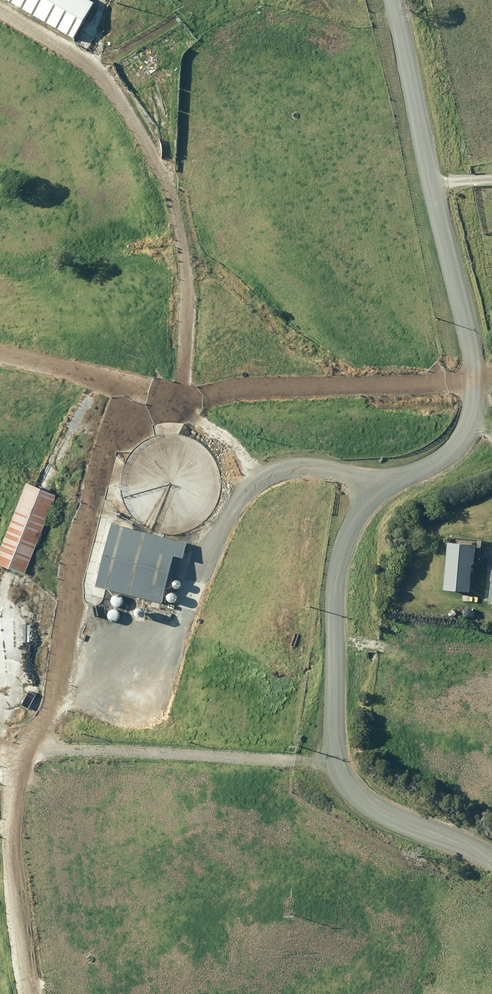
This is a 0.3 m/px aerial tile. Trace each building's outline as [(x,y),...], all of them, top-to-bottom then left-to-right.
[(69,39),(91,2),(87,0),(5,0),(69,39)] [(0,541),(0,563),(22,572),(53,493),(24,481),(0,541)] [(186,544),(115,522),(97,583),(168,604),(186,544)] [(444,540),(440,588),(467,590),(468,570),(471,570),(473,543),(444,540)] [(452,608),(447,613),(452,617),(456,613),(452,608)]
